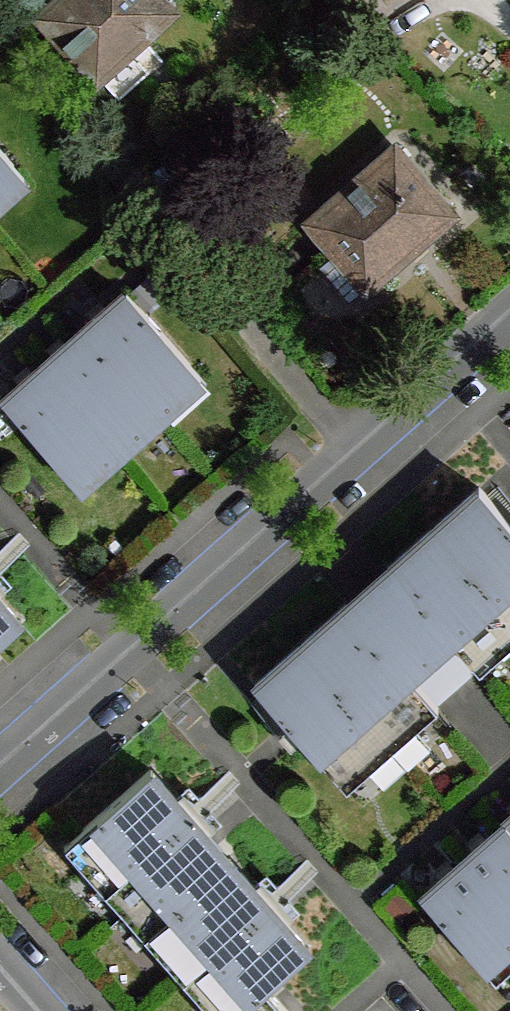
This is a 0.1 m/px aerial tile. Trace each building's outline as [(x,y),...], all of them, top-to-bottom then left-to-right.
[(161,0),(61,0),(44,15),(99,75),(143,37),(171,11),(161,0)] [(143,37),(99,75),(121,100),(151,74),(141,64),(155,51),(143,37)] [(25,176),(0,148),(0,198),(25,176)] [(451,215),(395,149),(310,221),(367,286),(451,215)] [(109,308),(86,329),(160,413),(200,377),(126,293),(109,308)] [(86,329),(46,365),(120,449),(160,413),(86,329)] [(120,449),(46,365),(3,402),(77,486),(120,449)] [(436,529),(509,613),(509,521),(481,489),(436,529)] [(390,569),(446,633),(481,673),(509,647),(509,613),(436,529),(390,569)] [(348,605),(405,671),(427,650),(446,633),(390,569),(370,586),(348,605)] [(22,623),(0,599),(0,643),(22,623)] [(302,645),(393,749),(439,709),(405,671),(348,605),(302,645)] [(302,645),(256,686),(347,789),(393,749),(302,645)] [(66,846),(125,913),(211,838),(152,770),(79,834),(66,846)] [(509,910),(509,827),(505,822),(465,858),(509,910)] [(125,913),(183,981),(270,904),(211,838),(125,913)] [(465,858),(425,894),(497,979),(509,968),(509,910),(465,858)] [(270,904),(183,981),(211,1010),(288,1010),(267,987),(309,950),(270,904)]
